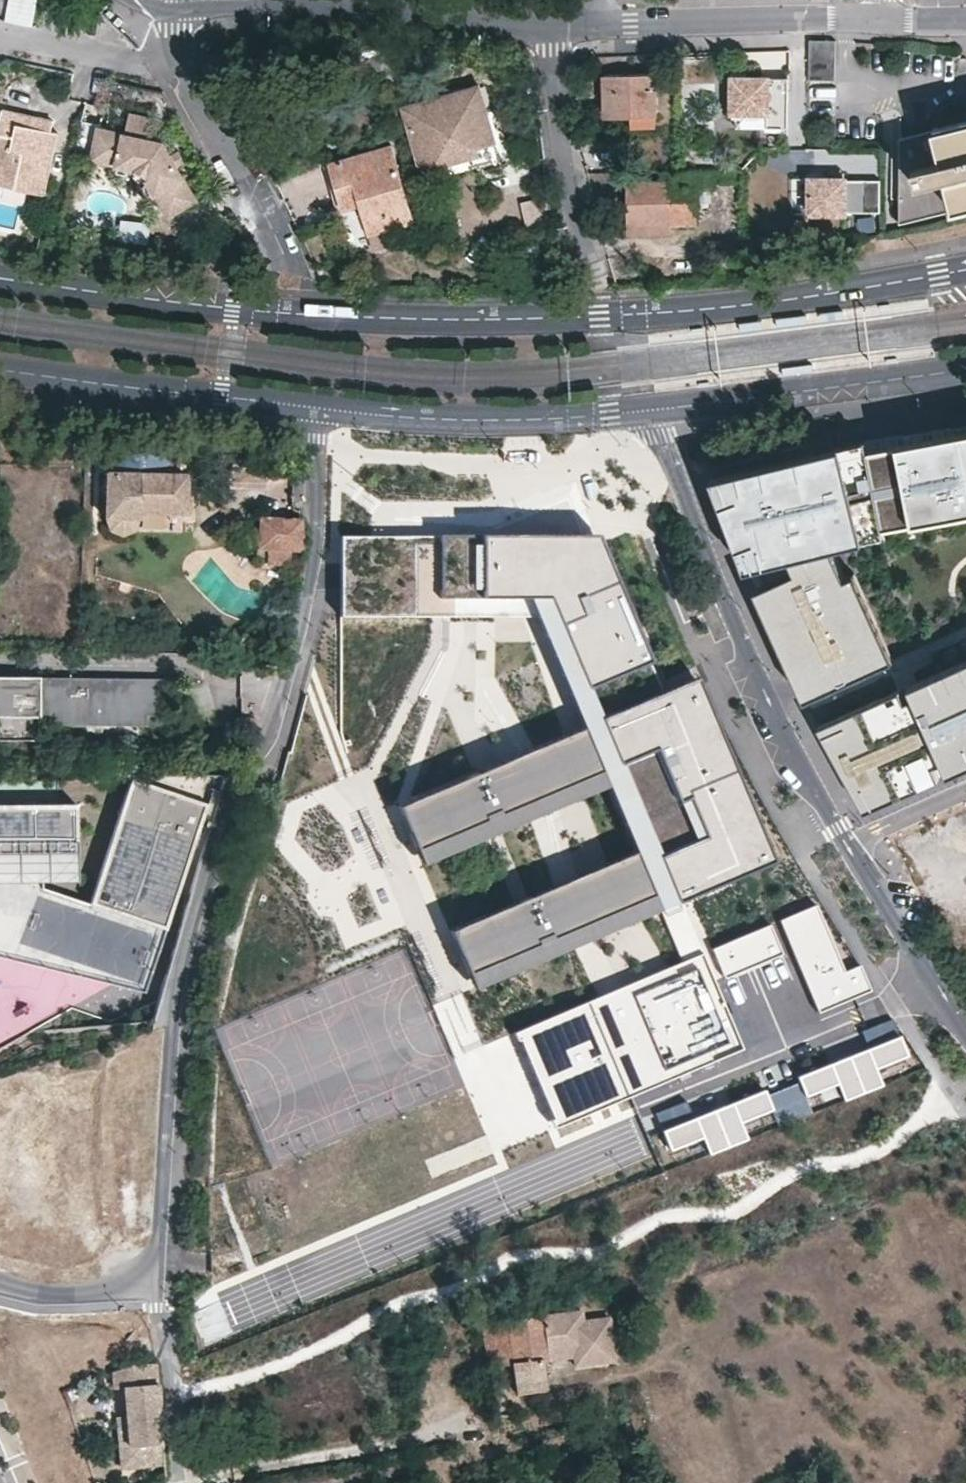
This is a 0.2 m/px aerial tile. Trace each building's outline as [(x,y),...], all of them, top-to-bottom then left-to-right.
[(32,0),(2,0),(0,11),(0,18),(27,23),(32,0)] [(836,41),(810,41),(809,50),(809,81),(834,81),(836,41)] [(655,73),(604,74),(605,117),(629,117),(630,130),(656,130),(655,73)] [(787,128),(788,78),(747,78),(731,77),(731,113),(766,114),(766,119),(766,128),(787,128)] [(483,84),(404,106),(420,166),(440,160),(442,168),(483,157),(480,148),(499,143),(483,84)] [(14,123),(16,113),(0,109),(0,185),(40,194),(54,132),(47,131),(14,123)] [(149,115),(127,111),(123,131),(144,136),(149,115)] [(50,120),(16,113),(14,123),(47,131),(50,120)] [(899,139),(898,225),(965,208),(965,122),(899,139)] [(120,131),(94,125),(86,160),(112,166),(120,131)] [(123,131),(120,131),(112,166),(130,169),(141,174),(153,195),(184,177),(177,165),(170,152),(163,140),(144,136),(123,131)] [(391,147),(331,163),(331,164),(344,208),(362,203),(371,231),(411,220),(391,147)] [(183,161),(176,149),(170,152),(177,165),(183,161)] [(344,208),(331,164),(322,167),(322,169),(322,171),(322,174),(321,176),(321,178),(318,183),(318,187),(318,192),(321,197),(323,200),(327,202),(328,204),(330,205),(331,207),(332,208),(334,211),(335,211),(344,208)] [(670,180),(626,181),(628,223),(697,222),(696,171),(670,171),(670,180)] [(197,200),(184,178),(153,195),(165,218),(197,200)] [(881,211),(881,179),(846,179),(846,178),(845,178),(829,178),(810,178),(810,213),(846,213),(846,211),(881,211)] [(411,220),(371,232),(376,249),(393,243),(390,231),(413,225),(411,219),(411,220)] [(670,222),(627,224),(627,234),(670,234),(670,222)] [(824,318),(846,315),(845,309),(824,312),(824,318)] [(779,324),(809,320),(808,314),(779,317),(779,324)] [(742,328),(765,325),(764,319),(742,322),(742,328)] [(786,373),(815,369),(814,362),(785,366),(786,373)] [(747,568),(790,558),(796,570),(765,584),(802,668),(793,672),(806,699),(894,659),(878,625),(869,629),(846,576),(833,547),(831,540),(883,527),(965,511),(965,425),(881,436),(837,447),(713,478),(718,490),(747,568)] [(102,467),(101,523),(186,524),(186,468),(102,467)] [(297,561),(299,515),(255,513),(253,559),(297,561)] [(833,547),(884,535),(883,527),(831,540),(833,547)] [(554,598),(591,686),(653,661),(602,538),(343,535),(343,617),(532,618),(525,598),(534,598),(554,598)] [(878,625),(855,572),(846,576),(869,629),(878,625)] [(802,668),(765,584),(756,588),(779,641),(793,672),(802,668)] [(909,685),(913,694),(965,671),(965,660),(909,685)] [(913,694),(904,698),(833,730),(870,797),(936,768),(935,766),(943,762),(948,774),(965,766),(965,671),(913,694)] [(37,737),(38,724),(37,718),(38,675),(16,675),(16,685),(0,685),(0,737),(37,737)] [(16,675),(0,675),(0,685),(16,685),(16,675)] [(141,712),(141,677),(137,676),(104,676),(84,676),(53,675),(38,675),(37,718),(84,718),(141,719),(141,712)] [(160,712),(161,677),(156,677),(141,677),(141,712),(146,712),(160,712)] [(607,719),(624,763),(659,747),(700,841),(664,856),(682,900),(777,861),(698,680),(607,719)] [(904,698),(900,689),(819,725),(866,810),(876,806),(940,777),(936,768),(870,797),(833,730),(904,698)] [(140,734),(141,725),(141,719),(84,718),(84,724),(84,733),(140,734)] [(588,729),(401,807),(429,867),(614,787),(588,729)] [(131,777),(90,903),(41,887),(39,857),(77,857),(76,804),(0,805),(0,956),(146,993),(206,804),(131,777)] [(665,911),(640,853),(455,933),(479,992),(665,911)] [(819,906),(782,920),(819,1011),(872,989),(862,965),(847,971),(819,906)] [(712,949),(726,979),(785,955),(771,924),(712,949)] [(517,1031),(555,1126),(746,1051),(704,954),(517,1031)] [(885,1087),(877,1068),(911,1056),(902,1038),(801,1077),(807,1098),(839,1086),(845,1102),(885,1087)] [(775,1111),(767,1092),(664,1133),(673,1152),(705,1139),(712,1155),(750,1140),(744,1122),(775,1111)] [(617,1362),(611,1315),(585,1319),(584,1311),(574,1313),(579,1356),(574,1357),(575,1367),(617,1362)] [(579,1356),(574,1313),(485,1323),(490,1366),(513,1364),(518,1394),(546,1391),(543,1360),(574,1357),(579,1356)] [(169,1458),(162,1379),(161,1365),(129,1368),(114,1373),(116,1390),(127,1389),(129,1418),(119,1419),(123,1471),(170,1467),(169,1458)]
